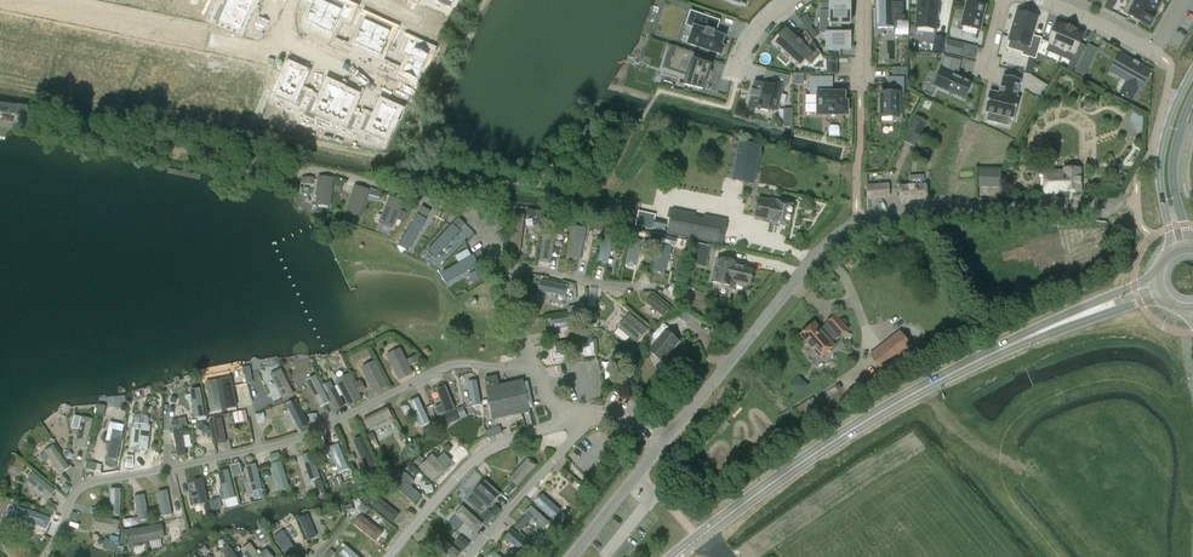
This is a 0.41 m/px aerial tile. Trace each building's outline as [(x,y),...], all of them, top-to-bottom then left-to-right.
[(149,8),(158,10),(160,0),(151,0),(149,8)] [(158,10),(168,12),(170,0),(160,0),(158,10)] [(168,12),(177,14),(180,0),(170,0),(168,12)] [(225,9),(246,19),(252,7),(237,0),(229,0),(225,9)] [(305,24),(318,30),(330,4),(320,0),(307,0),(306,3),(313,6),(305,24)] [(451,9),(455,0),(432,0),(451,9)] [(895,28),(895,21),(902,21),(902,5),(894,5),(894,0),(876,0),(876,29),(886,28),(886,30),(888,30),(888,28),(895,28)] [(916,27),(936,28),(938,0),(918,0),(916,27)] [(1130,0),(1123,12),(1149,27),(1156,15),(1130,0)] [(1130,0),(1156,15),(1155,14),(1161,3),(1155,0),(1137,0),(1136,3),(1135,3),(1130,0)] [(979,31),(985,6),(968,2),(962,27),(979,31)] [(330,4),(318,30),(332,36),(340,18),(347,22),(353,9),(346,5),(344,11),(330,4)] [(850,25),(850,5),(829,5),(829,11),(820,11),(820,34),(826,34),(826,49),(850,49),(850,33),(841,33),(841,25),(850,25)] [(225,9),(219,22),(241,31),(246,19),(225,9)] [(361,28),(353,46),(366,52),(378,26),(365,20),(367,15),(360,12),(354,25),(361,28)] [(1037,19),(1017,12),(1008,40),(1025,45),(1021,55),(1035,60),(1042,39),(1032,36),(1037,19)] [(703,15),(698,27),(695,26),(689,43),(701,47),(700,50),(708,53),(709,50),(721,55),(724,47),(721,46),(725,36),(714,33),(716,28),(717,29),(720,20),(703,15)] [(1078,61),(1086,46),(1079,43),(1083,34),(1075,31),(1075,30),(1065,26),(1057,23),(1049,43),(1074,54),(1072,59),(1078,61)] [(378,26),(366,52),(380,58),(389,40),(395,43),(401,30),(394,27),(392,32),(378,26)] [(773,44),(800,69),(807,61),(811,66),(822,55),(811,38),(804,45),(802,44),(803,43),(798,39),(798,40),(786,29),(773,44)] [(942,53),(945,39),(936,37),(933,51),(942,53)] [(410,57),(402,75),(418,82),(432,51),(409,40),(403,54),(410,57)] [(963,44),(948,41),(945,53),(960,56),(963,44)] [(695,61),(697,54),(670,45),(670,46),(676,48),(673,57),(672,57),(671,62),(672,62),(670,68),(689,75),(685,85),(679,83),(679,84),(703,90),(711,67),(695,61)] [(1085,51),(1081,60),(1089,64),(1094,56),(1085,51)] [(827,57),(827,73),(838,73),(838,56),(827,57)] [(961,61),(944,57),(942,66),(943,66),(942,70),(941,70),(934,86),(965,100),(966,99),(965,98),(972,83),(957,77),(958,70),(959,70),(961,61)] [(1119,66),(1115,74),(1121,77),(1121,78),(1122,78),(1128,81),(1121,94),(1131,99),(1138,87),(1140,88),(1149,72),(1138,65),(1139,64),(1134,60),(1133,62),(1124,57),(1119,66)] [(290,67),(278,92),(292,98),(290,104),(299,108),(306,94),(297,90),(305,74),(290,67)] [(760,109),(767,111),(768,107),(777,109),(782,85),(786,86),(789,76),(765,70),(763,80),(764,81),(763,84),(754,82),(752,90),(751,89),(751,90),(750,95),(749,95),(749,96),(751,96),(748,106),(757,108),(757,109),(760,109)] [(992,90),(988,110),(992,111),(990,119),(1000,122),(1002,114),(1007,115),(1013,116),(1017,117),(1022,97),(1019,96),(1023,78),(1006,74),(1002,92),(992,90)] [(904,95),(905,77),(888,77),(888,94),(880,94),(880,117),(892,117),(892,122),(903,122),(903,114),(899,114),(900,95),(904,95)] [(832,78),(811,78),(811,94),(818,94),(818,115),(847,115),(847,102),(844,102),(844,93),(832,93),(832,78)] [(313,98),(306,112),(316,117),(318,111),(331,117),(343,92),(343,91),(329,85),(321,102),(313,98)] [(343,92),(331,117),(344,123),(342,128),(351,132),(358,118),(349,114),(356,98),(343,92)] [(925,100),(922,107),(929,110),(932,103),(925,100)] [(367,117),(361,131),(370,135),(372,130),(386,136),(390,128),(391,128),(395,120),(394,119),(398,111),(383,104),(375,120),(367,117)] [(12,116),(13,106),(0,105),(0,114),(12,116)] [(792,127),(792,108),(784,108),(784,127),(792,127)] [(907,133),(902,142),(914,148),(928,121),(913,114),(904,131),(907,133)] [(740,142),(732,180),(754,184),(762,146),(740,142)] [(1064,172),(1044,172),(1044,194),(1081,194),(1081,169),(1064,169),(1064,172)] [(1001,171),(979,170),(979,188),(1001,188),(1001,171)] [(334,178),(318,176),(315,205),(331,207),(334,178)] [(889,184),(867,185),(868,199),(890,198),(889,184)] [(925,185),(900,187),(901,201),(926,199),(925,185)] [(369,190),(354,186),(347,212),(362,216),(369,190)] [(379,202),(382,191),(372,188),(368,199),(379,202)] [(405,202),(390,196),(379,222),(393,229),(405,202)] [(758,198),(754,217),(773,221),(773,223),(788,227),(793,204),(778,201),(777,202),(758,198)] [(671,210),(667,234),(689,239),(690,236),(699,238),(699,241),(721,245),(726,222),(671,210)] [(638,211),(635,225),(652,229),(656,215),(638,211)] [(417,213),(401,240),(411,245),(426,218),(417,213)] [(525,215),(513,214),(509,250),(521,251),(525,215)] [(452,223),(430,246),(438,253),(460,230),(452,223)] [(547,244),(554,248),(566,229),(559,225),(547,244)] [(580,260),(587,228),(577,226),(570,257),(580,260)] [(614,237),(604,235),(598,261),(608,264),(614,237)] [(643,242),(632,239),(625,266),(636,269),(643,242)] [(670,247),(662,245),(655,271),(664,273),(670,247)] [(709,253),(691,249),(688,264),(706,268),(709,253)] [(471,254),(443,269),(448,278),(476,264),(471,254)] [(747,265),(717,258),(711,282),(733,287),(734,282),(750,286),(754,270),(746,268),(747,265)] [(541,281),(539,291),(566,297),(568,286),(541,281)] [(652,295),(646,303),(664,317),(670,309),(652,295)] [(629,315),(618,328),(637,343),(648,330),(629,315)] [(814,323),(800,335),(820,358),(834,346),(831,343),(838,337),(839,338),(847,331),(835,316),(826,323),(828,325),(821,331),(814,323)] [(549,321),(551,332),(578,328),(577,317),(549,321)] [(666,330),(648,351),(661,361),(678,340),(666,330)] [(869,355),(881,370),(911,347),(899,332),(869,355)] [(555,344),(557,355),(583,350),(581,339),(555,344)] [(400,351),(389,356),(400,378),(411,373),(400,351)] [(626,359),(617,353),(606,371),(614,377),(626,359)] [(408,359),(411,365),(420,360),(417,354),(408,359)] [(375,363),(364,368),(375,391),(386,386),(375,363)] [(281,370),(271,375),(284,399),(293,394),(281,370)] [(217,382),(207,383),(213,413),(222,410),(221,400),(225,399),(226,405),(237,404),(231,374),(221,376),(224,391),(219,392),(217,382)] [(801,394),(810,385),(800,375),(791,385),(801,394)] [(348,376),(338,382),(349,404),(360,399),(348,376)] [(316,377),(307,381),(321,407),(329,402),(316,377)] [(522,380),(486,388),(493,420),(529,412),(529,409),(534,408),(528,382),(523,383),(522,380)] [(327,391),(334,388),(332,381),(324,384),(327,391)] [(477,381),(468,382),(472,407),(481,405),(477,381)] [(445,386),(436,390),(445,413),(454,410),(445,386)] [(200,390),(190,391),(195,418),(205,416),(200,390)] [(342,397),(333,401),(337,409),(345,405),(342,397)] [(418,398),(409,402),(421,428),(430,424),(418,398)] [(296,400),(287,405),(299,429),(308,424),(296,400)] [(363,420),(368,430),(393,418),(388,408),(363,420)] [(234,411),(235,422),(248,420),(247,409),(234,411)] [(445,415),(449,424),(461,418),(457,409),(445,415)] [(172,420),(174,428),(188,424),(186,416),(172,420)] [(93,420),(83,418),(76,446),(86,448),(93,420)] [(222,419),(213,420),(218,445),(227,443),(222,419)] [(133,425),(130,449),(147,451),(150,427),(133,425)] [(487,430),(490,437),(503,432),(501,426),(487,430)] [(124,433),(114,431),(108,457),(118,460),(124,433)] [(182,431),(174,433),(178,456),(187,455),(182,431)] [(367,468),(376,464),(363,437),(353,441),(367,468)] [(338,444),(328,449),(339,474),(349,470),(338,444)] [(54,445),(45,452),(61,474),(70,468),(54,445)] [(280,451),(270,454),(272,461),(282,459),(280,451)] [(312,451),(302,454),(311,482),(321,479),(312,451)] [(433,455),(420,468),(432,481),(445,468),(433,455)] [(535,466),(528,459),(509,479),(517,486),(535,466)] [(86,467),(101,471),(102,463),(88,460),(86,467)] [(240,462),(231,465),(234,477),(244,474),(240,462)] [(281,462),(272,465),(280,490),(289,487),(281,462)] [(256,464),(246,467),(253,492),(262,489),(256,464)] [(229,471),(219,474),(226,499),(235,497),(229,471)] [(32,473),(26,481),(49,499),(55,491),(32,473)] [(292,477),(295,486),(302,484),(299,475),(292,477)] [(401,478),(394,486),(414,503),(421,496),(401,478)] [(203,480),(195,482),(200,505),(208,503),(203,480)] [(485,481),(473,494),(487,507),(500,494),(485,481)] [(120,489),(110,489),(110,515),(120,515),(120,489)] [(167,489),(158,490),(163,517),(172,515),(167,489)] [(144,493),(135,494),(139,521),(148,520),(144,493)] [(542,495),(535,502),(554,519),(561,511),(542,495)] [(211,499),(213,510),(223,508),(221,498),(211,499)] [(378,498),(371,506),(393,523),(399,515),(378,498)] [(495,504),(483,517),(488,523),(501,510),(495,504)] [(462,507),(455,514),(475,533),(482,525),(462,507)] [(531,507),(525,514),(543,530),(550,523),(531,507)] [(27,510),(23,519),(46,528),(49,519),(27,510)] [(74,536),(82,515),(74,512),(66,533),(74,536)] [(308,515),(299,518),(308,540),(317,537),(308,515)] [(361,517),(355,524),(374,539),(380,532),(361,517)] [(93,518),(91,528),(118,532),(119,522),(93,518)] [(132,533),(133,542),(163,537),(161,527),(132,533)] [(512,530),(506,538),(526,555),(532,547),(512,530)] [(430,541),(449,556),(459,556),(461,554),(436,533),(430,541)] [(533,540),(538,547),(549,540),(544,533),(533,540)] [(275,542),(286,556),(293,556),(295,556),(281,537),(275,542)] [(259,555),(250,543),(242,550),(247,556),(272,556),(266,549),(259,555)] [(221,551),(226,556),(237,556),(228,545),(221,551)] [(339,555),(342,556),(358,556),(346,547),(339,555)]
